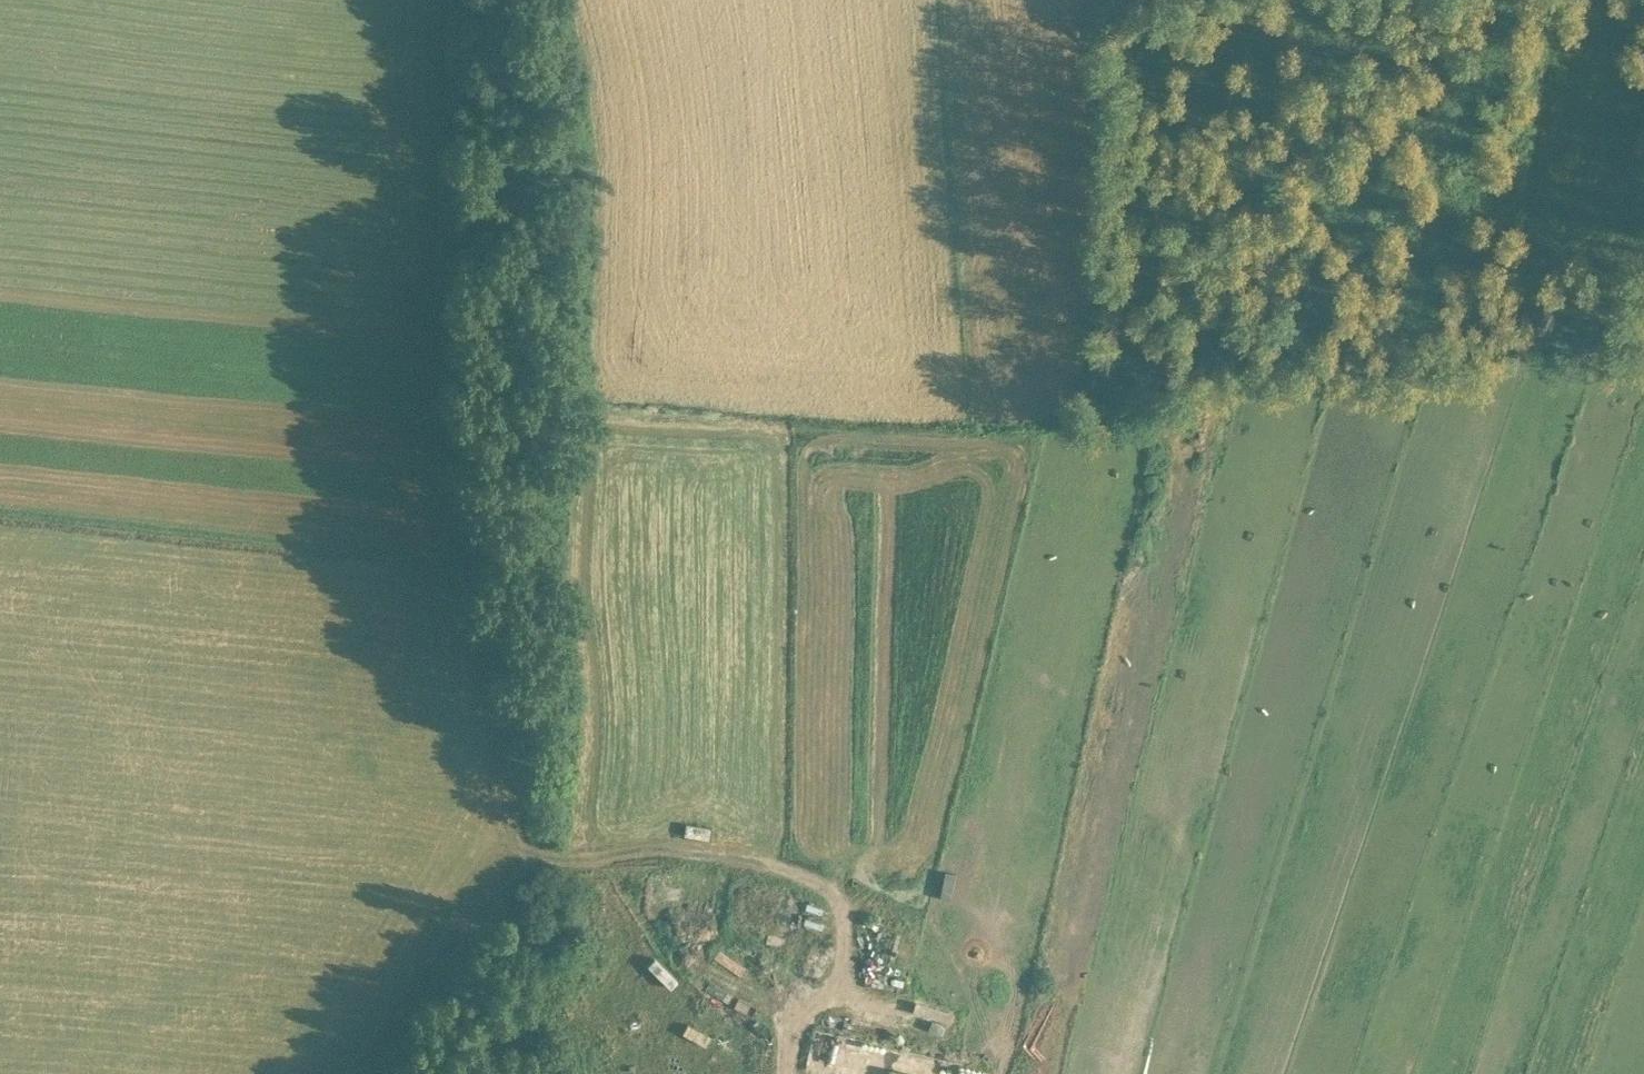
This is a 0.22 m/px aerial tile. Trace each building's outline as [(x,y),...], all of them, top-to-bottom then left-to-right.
[(640,986),(638,996),(672,1003),(675,993),(640,986)]
